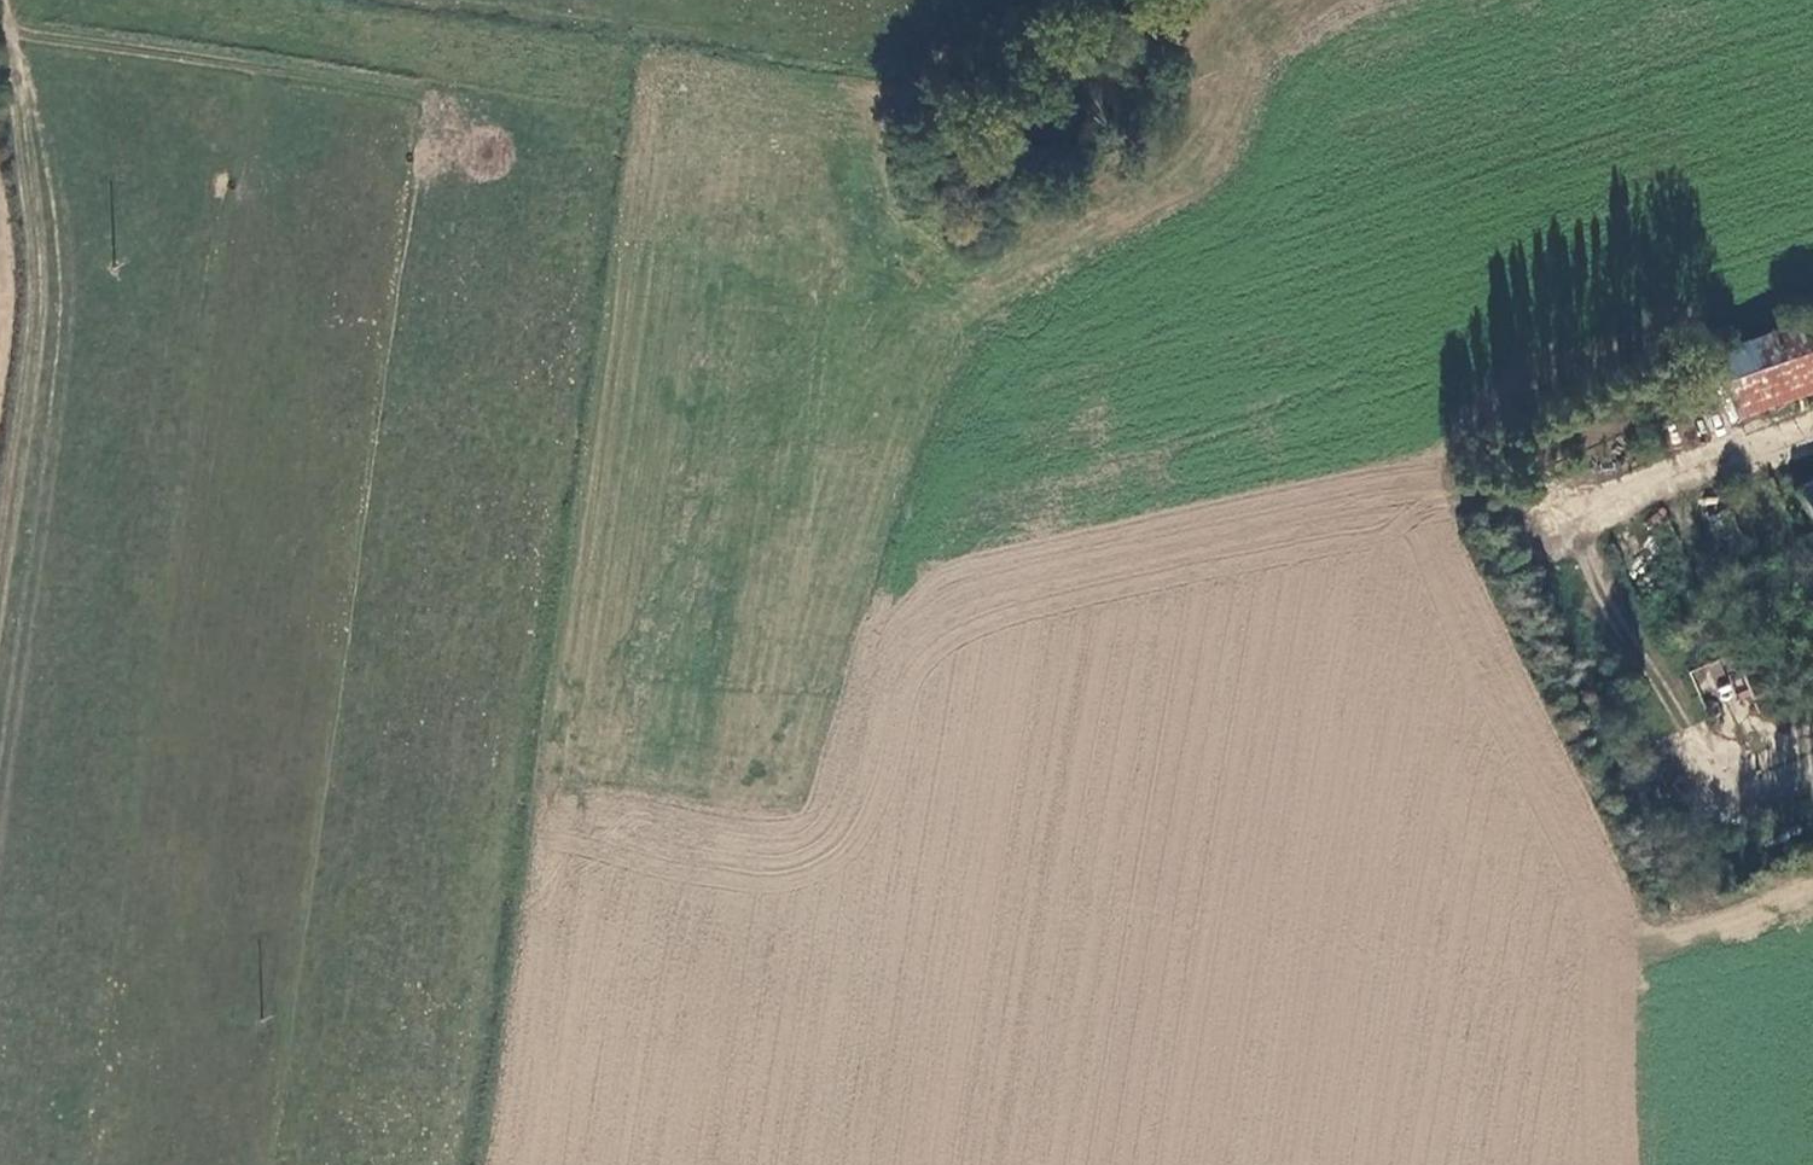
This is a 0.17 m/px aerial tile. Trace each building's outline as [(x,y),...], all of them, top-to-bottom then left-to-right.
[(1800,326),(1712,345),(1729,393),(1734,411),(1812,389),(1812,370),(1800,326)] [(1783,463),(1793,491),(1812,484),(1812,452),(1783,463)] [(1793,491),(1810,537),(1812,536),(1812,484),(1793,491)]
